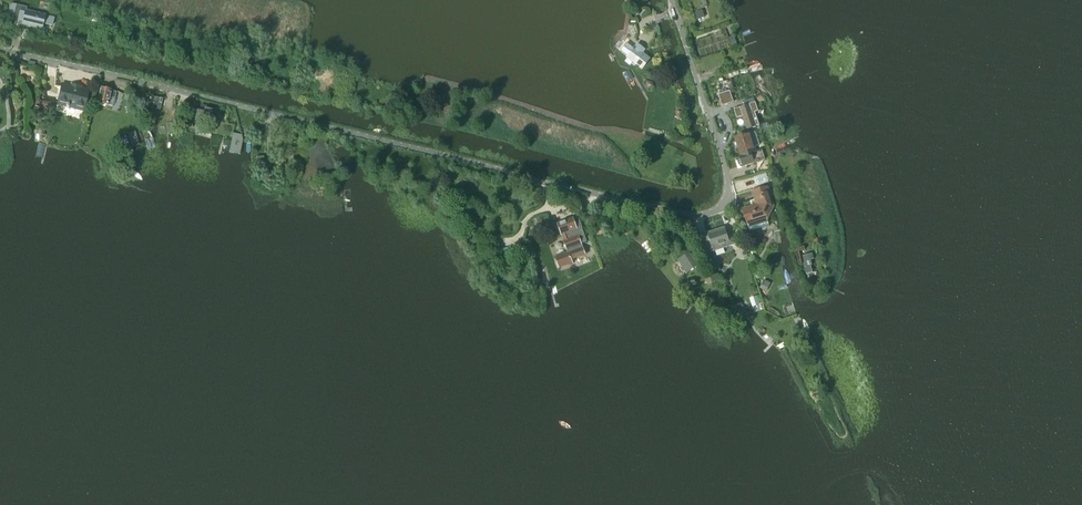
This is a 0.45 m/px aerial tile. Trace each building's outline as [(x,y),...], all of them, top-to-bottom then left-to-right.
[(11,4),(8,18),(18,21),(23,22),(22,24),(41,29),(43,23),(52,25),(53,18),(25,11),(26,8),(11,4)] [(695,13),(697,20),(704,18),(701,11),(695,13)] [(642,68),(649,60),(634,48),(632,50),(633,51),(628,57),(642,68)] [(84,111),(88,91),(61,85),(57,105),(58,103),(67,105),(66,108),(68,108),(84,111)] [(100,89),(97,103),(109,106),(110,98),(114,99),(115,93),(111,92),(111,91),(100,89)] [(733,102),(730,91),(718,95),(721,106),(733,102)] [(159,100),(151,98),(149,107),(158,109),(159,104),(161,104),(162,99),(160,99),(159,100)] [(757,127),(752,114),(758,112),(755,102),(733,109),(737,119),(742,117),(747,130),(757,127)] [(196,111),(194,121),(200,123),(202,117),(210,119),(209,125),(215,127),(218,116),(212,115),(213,110),(203,107),(202,113),(196,111)] [(135,131),(127,134),(131,148),(132,148),(139,145),(135,131)] [(239,155),(241,142),(242,139),(241,136),(232,134),(231,141),(229,153),(239,155)] [(741,157),(755,152),(749,134),(735,138),(741,157)] [(742,167),(765,160),(762,150),(755,152),(741,157),(739,158),(742,167)] [(766,188),(754,192),(756,199),(750,201),(752,209),(743,212),(747,223),(748,229),(762,224),(761,219),(766,217),(772,207),(766,188)] [(543,226),(540,217),(532,220),(535,229),(543,226)] [(581,228),(577,229),(573,219),(558,224),(557,225),(562,237),(565,236),(567,240),(564,241),(563,241),(567,252),(555,257),(559,269),(573,264),(572,260),(585,256),(581,244),(586,242),(584,237),(581,228)] [(729,241),(725,228),(707,233),(708,236),(701,238),(707,254),(736,244),(734,239),(729,241)] [(509,249),(499,252),(502,265),(513,263),(509,249)] [(687,273),(697,266),(689,253),(678,260),(687,273)] [(805,267),(806,274),(812,272),(811,270),(812,269),(809,260),(813,259),(812,254),(803,256),(806,267),(805,267)] [(514,261),(517,271),(524,269),(521,260),(514,261)] [(708,277),(712,283),(719,279),(715,273),(708,277)] [(764,281),(761,287),(767,290),(770,284),(764,281)]
